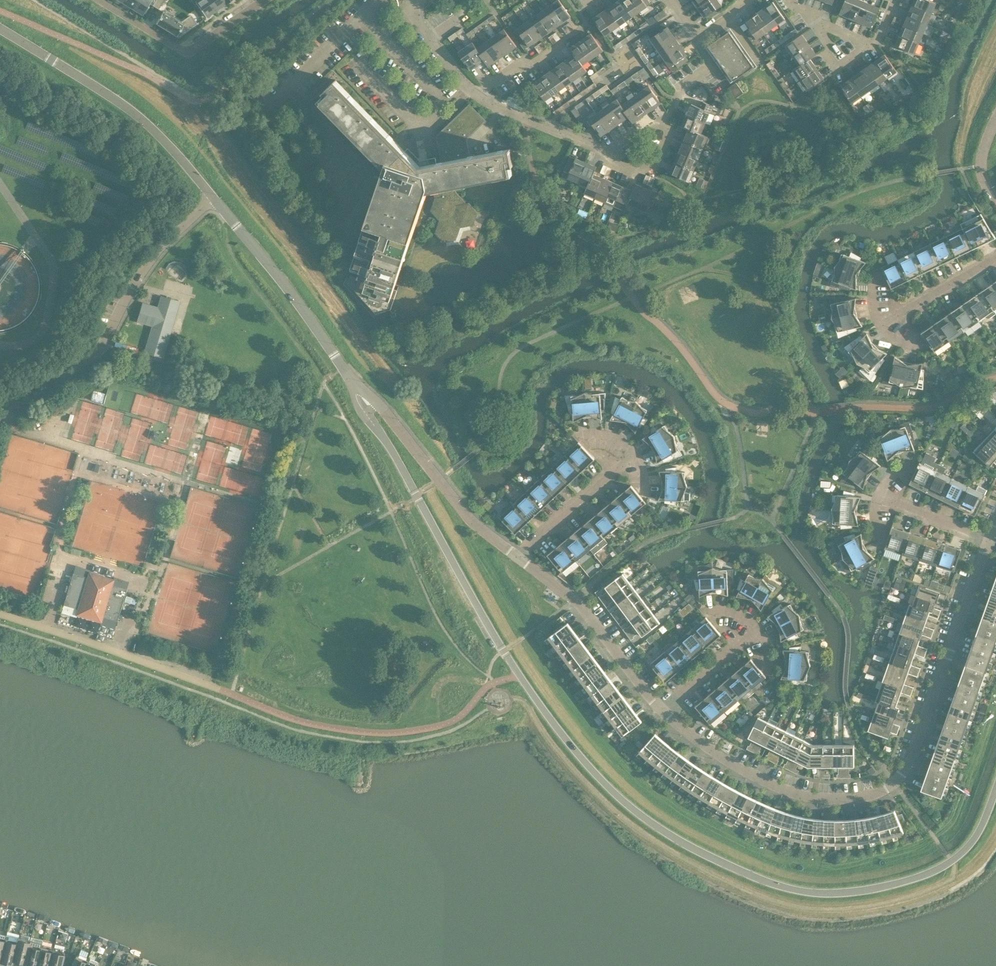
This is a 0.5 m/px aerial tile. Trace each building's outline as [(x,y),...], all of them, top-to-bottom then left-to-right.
[(122,2),(132,8),(137,0),(124,0),(122,2)] [(132,8),(142,15),(144,13),(145,14),(149,7),(148,6),(151,0),(137,0),(132,8)] [(159,9),(164,0),(156,0),(153,5),(159,9)] [(216,11),(209,0),(194,0),(206,17),(216,11)] [(225,4),(222,0),(209,0),(216,11),(225,4)] [(563,22),(571,17),(559,0),(558,0),(551,5),(563,22)] [(622,0),(619,0),(614,4),(626,21),(633,16),(622,0)] [(632,0),(622,0),(633,16),(640,11),(632,0)] [(640,11),(647,6),(651,4),(648,0),(632,0),(640,11)] [(698,8),(709,0),(692,0),(698,8)] [(718,0),(709,0),(698,8),(704,17),(722,5),(718,0)] [(847,17),(855,0),(845,0),(839,14),(847,17)] [(861,0),(855,0),(847,17),(855,20),(863,1),(861,0)] [(912,5),(932,13),(936,3),(929,0),(929,1),(927,0),(914,0),(912,5)] [(871,4),(863,1),(855,20),(863,24),(871,4)] [(765,7),(778,24),(785,19),(773,2),(765,7)] [(614,4),(607,9),(619,26),(626,21),(614,4)] [(879,8),(871,4),(863,24),(871,27),(879,8)] [(551,5),(544,9),(557,26),(563,22),(551,5)] [(912,5),(908,15),(927,23),(932,13),(912,5)] [(765,7),(759,12),(771,29),(778,24),(765,7)] [(550,31),(557,26),(544,9),(538,14),(550,31)] [(600,13),(612,31),(619,26),(607,9),(600,13)] [(654,16),(657,21),(667,14),(663,10),(654,16)] [(181,22),(163,11),(156,23),(177,36),(180,31),(183,33),(182,33),(182,34),(198,23),(198,22),(197,23),(191,15),(181,22)] [(759,12),(752,17),(764,34),(771,29),(759,12)] [(612,31),(600,13),(593,18),(605,36),(612,31)] [(543,36),(550,31),(538,14),(531,19),(543,36)] [(487,19),(489,23),(496,18),(493,15),(487,19)] [(904,25),(923,33),(927,23),(908,15),(904,25)] [(756,39),(764,34),(752,17),(744,22),(745,23),(749,28),(756,39)] [(489,23),(487,19),(480,24),(482,28),(489,23)] [(524,24),(536,41),(543,36),(531,19),(524,24)] [(569,22),(566,25),(570,31),(574,29),(569,22)] [(641,27),(643,31),(650,26),(647,23),(641,27)] [(745,23),(740,26),(744,31),(749,28),(745,23)] [(475,33),(482,28),(480,24),(473,29),(475,33)] [(529,46),(536,41),(524,24),(517,29),(525,40),(529,46)] [(570,31),(566,25),(562,27),(567,34),(570,31)] [(900,35),(919,43),(923,33),(904,25),(900,35)] [(643,31),(641,27),(634,32),(636,36),(643,31)] [(655,46),(672,34),(667,27),(650,39),(655,46)] [(455,33),(457,36),(464,31),(462,28),(455,33)] [(475,33),(473,29),(466,34),(469,37),(475,33)] [(497,34),(509,51),(516,46),(504,29),(497,34)] [(754,67),(749,59),(729,31),(708,46),(733,81),(754,67)] [(785,35),(788,39),(795,34),(792,31),(785,35)] [(556,32),(552,34),(557,41),(560,38),(556,32)] [(636,36),(634,32),(627,37),(629,41),(636,36)] [(457,36),(455,33),(448,37),(451,41),(457,36)] [(584,38),(596,55),(603,50),(591,33),(584,38)] [(497,34),(490,39),(502,56),(509,51),(497,34)] [(557,41),(552,34),(548,37),(553,44),(557,41)] [(672,34),(655,46),(660,53),(677,41),(672,34)] [(792,56),(809,44),(802,34),(785,46),(792,56)] [(785,35),(778,40),(781,44),(788,39),(785,35)] [(914,54),(919,43),(900,35),(897,41),(886,37),(884,41),(895,45),(895,46),(914,54)] [(627,37),(620,42),(622,45),(629,41),(627,37)] [(596,55),(584,38),(577,43),(589,60),(596,55)] [(483,44),(495,61),(502,56),(490,39),(483,44)] [(525,40),(520,44),(524,49),(529,46),(525,40)] [(778,40),(772,45),(774,49),(781,44),(778,40)] [(542,41),(538,44),(543,51),(547,48),(542,41)] [(682,48),(677,41),(660,53),(665,60),(682,48)] [(465,47),(477,64),(484,60),(476,49),(477,48),(473,42),(465,47)] [(622,45),(620,42),(613,46),(616,50),(622,45)] [(569,48),(574,55),(574,54),(582,65),(589,60),(577,43),(569,48)] [(484,60),(488,66),(495,61),(483,44),(477,48),(476,49),(484,60)] [(543,51),(538,44),(534,47),(539,53),(543,51)] [(792,56),(799,65),(799,66),(810,58),(810,59),(816,55),(809,44),(792,56)] [(767,53),(774,49),(772,45),(765,50),(767,53)] [(477,64),(465,47),(458,52),(470,70),(477,64)] [(640,56),(644,54),(639,47),(636,49),(640,56)] [(682,48),(665,60),(673,71),(688,60),(685,56),(687,55),(682,48)] [(567,59),(579,76),(587,71),(582,65),(574,54),(574,55),(567,59)] [(649,61),(644,54),(640,56),(645,63),(649,61)] [(875,61),(887,78),(897,71),(885,54),(875,61)] [(817,68),(810,59),(810,58),(799,66),(799,65),(793,70),(800,80),(817,68)] [(567,59),(561,64),(573,81),(579,76),(567,59)] [(650,70),(654,67),(649,61),(645,63),(650,70)] [(766,64),(771,71),(775,68),(770,61),(766,64)] [(875,61),(867,67),(879,84),(887,78),(875,61)] [(604,67),(606,70),(613,66),(610,62),(604,67)] [(554,69),(566,86),(573,81),(561,64),(554,69)] [(604,67),(597,72),(599,75),(606,70),(604,67)] [(654,67),(650,70),(655,77),(659,74),(654,67)] [(858,73),(870,90),(879,84),(867,67),(858,73)] [(771,71),(776,78),(780,75),(775,68),(771,71)] [(824,79),(817,68),(800,80),(807,90),(824,79)] [(547,74),(559,91),(566,86),(554,69),(547,74)] [(638,71),(631,76),(634,80),(641,75),(638,71)] [(599,75),(597,72),(590,76),(592,80),(599,75)] [(849,79),(861,96),(870,90),(858,73),(849,79)] [(540,78),(552,96),(559,91),(547,74),(540,78)] [(631,76),(624,81),(627,85),(634,80),(631,76)] [(552,96),(540,78),(533,84),(545,101),(552,96)] [(435,198),(430,210),(439,220),(435,232),(443,242),(456,240),(460,227),(473,225),(477,212),(469,203),(466,203),(455,190),(454,184),(510,173),(509,166),(513,165),(510,148),(467,157),(464,138),(483,120),(468,105),(442,130),(443,132),(438,137),(443,161),(428,164),(426,151),(419,153),(419,156),(415,161),(336,79),(323,91),(327,95),(322,100),(388,167),(353,268),(361,271),(359,277),(351,274),(348,283),(376,314),(391,309),(399,286),(393,285),(425,190),(433,188),(435,198)] [(861,96),(849,79),(840,86),(852,103),(861,96)] [(903,89),(907,86),(902,79),(899,82),(903,89)] [(624,81),(618,86),(620,89),(627,85),(624,81)] [(785,90),(789,88),(784,81),(780,84),(785,90)] [(587,87),(590,91),(597,86),(594,83),(587,87)] [(735,98),(743,93),(736,83),(728,88),(735,98)] [(600,89),(602,93),(609,88),(606,84),(600,89)] [(613,94),(620,89),(618,86),(611,91),(613,94)] [(649,86),(642,91),(654,108),(661,103),(649,86)] [(590,91),(587,87),(580,92),(583,96),(590,91)] [(785,90),(790,97),(794,95),(789,88),(785,90)] [(600,89),(593,94),(595,98),(602,93),(600,89)] [(884,92),(889,99),(893,96),(888,89),(884,92)] [(654,108),(642,91),(635,96),(647,113),(654,108)] [(583,96),(580,92),(574,97),(576,101),(583,96)] [(884,92),(881,95),(885,101),(886,101),(889,99),(884,92)] [(595,98),(593,94),(586,99),(589,102),(595,98)] [(635,96),(628,101),(640,118),(647,113),(635,96)] [(576,101),(574,97),(567,102),(569,106),(576,101)] [(617,99),(610,104),(622,121),(628,117),(629,116),(621,105),(622,105),(617,99)] [(628,101),(622,105),(621,105),(629,116),(628,117),(633,123),(640,118),(628,101)] [(712,105),(721,109),(723,105),(713,101),(712,105)] [(567,102),(560,107),(562,110),(569,106),(567,102)] [(687,115),(705,123),(710,112),(719,116),(722,109),(721,109),(712,105),(703,102),(700,107),(691,104),(687,115)] [(870,102),(867,104),(871,111),(874,109),(875,109),(870,102)] [(610,104),(603,109),(615,126),(622,121),(610,104)] [(867,104),(863,107),(868,114),(871,111),(867,104)] [(562,110),(560,107),(553,112),(556,115),(562,110)] [(603,109),(596,114),(608,131),(615,126),(603,109)] [(601,136),(608,131),(596,114),(589,119),(587,116),(583,120),(589,129),(594,126),(601,136)] [(705,123),(687,115),(682,127),(689,130),(689,129),(701,134),(705,123)] [(689,129),(689,130),(684,140),(703,148),(705,149),(710,137),(701,134),(689,129)] [(703,148),(684,140),(679,151),(698,159),(703,148)] [(698,159),(679,151),(675,162),(694,170),(698,159)] [(568,177),(578,182),(586,162),(576,158),(575,159),(569,156),(560,178),(566,180),(568,177)] [(596,167),(586,162),(578,182),(587,186),(588,186),(593,174),(594,174),(596,167)] [(694,170),(675,162),(670,174),(689,182),(694,170)] [(595,197),(603,178),(594,174),(593,174),(588,186),(587,186),(584,193),(595,197)] [(613,182),(603,178),(595,197),(605,201),(613,182)] [(615,205),(623,186),(613,182),(605,201),(615,205)] [(638,207),(646,188),(635,183),(632,190),(633,190),(628,203),(638,207)] [(632,190),(623,186),(615,205),(625,210),(628,203),(633,190),(632,190)] [(656,192),(646,188),(638,207),(648,211),(656,192)] [(580,209),(577,215),(585,218),(588,212),(580,209)] [(961,224),(973,249),(995,238),(981,214),(961,224)] [(946,236),(956,257),(973,249),(961,224),(945,232),(946,236)] [(930,244),(940,265),(956,257),(946,236),(930,244)] [(914,251),(924,272),(940,265),(930,244),(914,251)] [(898,259),(908,280),(924,272),(914,251),(898,259)] [(839,261),(834,266),(859,275),(861,269),(866,262),(857,259),(858,256),(851,252),(849,256),(841,253),(839,261)] [(908,280),(898,259),(881,267),(891,288),(908,280)] [(856,281),(859,275),(834,266),(834,273),(830,286),(846,289),(847,286),(857,289),(856,281)] [(981,291),(995,314),(995,282),(995,281),(981,291)] [(981,291),(966,302),(979,321),(985,317),(986,317),(986,318),(987,318),(988,318),(989,318),(995,314),(981,291)] [(158,307),(143,302),(137,321),(152,326),(144,352),(163,358),(180,301),(161,296),(158,307)] [(845,296),(829,297),(831,304),(832,311),(831,318),(856,312),(855,306),(856,298),(846,300),(845,296)] [(966,302),(951,312),(964,331),(979,321),(966,302)] [(856,312),(831,318),(835,324),(838,338),(853,331),(853,328),(862,326),(858,318),(856,312)] [(951,312),(936,322),(949,341),(964,331),(951,312)] [(934,352),(949,341),(936,322),(921,333),(934,352)] [(857,363),(875,345),(871,341),(867,333),(860,340),(857,337),(844,347),(854,357),(857,363)] [(879,349),(875,345),(857,363),(863,366),(860,369),(870,380),(883,362),(880,360),(887,353),(879,349)] [(902,387),(907,367),(908,362),(902,361),(895,356),(892,366),(889,365),(886,372),(883,380),(882,383),(896,386),(897,384),(902,387)] [(914,363),(908,362),(907,367),(902,387),(910,386),(923,389),(924,373),(921,372),(923,362),(914,363)] [(967,370),(962,373),(966,380),(971,376),(967,370)] [(984,394),(990,399),(993,396),(987,391),(984,394)] [(588,417),(585,392),(579,395),(565,396),(569,412),(573,411),(573,421),(581,418),(588,417)] [(592,393),(585,392),(588,417),(594,417),(602,419),(601,409),(604,409),(604,408),(608,409),(609,401),(605,401),(606,392),(592,393)] [(615,410),(610,419),(619,420),(624,423),(636,400),(638,397),(632,394),(629,400),(622,396),(621,399),(616,396),(612,409),(614,410),(615,410)] [(641,406),(636,400),(624,423),(630,426),(636,432),(640,423),(643,425),(648,419),(644,417),(648,409),(641,406)] [(969,408),(975,413),(978,410),(972,405),(969,408)] [(984,415),(978,410),(975,413),(981,419),(984,415)] [(953,419),(950,426),(955,428),(958,421),(953,419)] [(898,428),(891,429),(900,452),(906,450),(915,450),(911,441),(914,440),(913,432),(908,434),(906,428),(908,427),(906,422),(897,426),(898,428)] [(652,449),(674,436),(669,431),(665,424),(658,429),(655,425),(649,430),(651,433),(642,438),(649,443),(652,449)] [(960,427),(966,432),(969,429),(963,424),(960,427)] [(995,444),(995,430),(995,428),(988,436),(995,444)] [(900,452),(891,429),(886,433),(878,436),(881,444),(877,445),(881,452),(884,451),(888,460),(894,455),(900,452)] [(974,434),(969,429),(966,432),(971,438),(974,434)] [(674,436),(652,449),(655,454),(657,462),(666,457),(667,460),(683,454),(676,443),(674,436)] [(995,458),(995,444),(988,436),(981,443),(995,458)] [(565,455),(581,472),(595,459),(579,442),(565,455)] [(855,456),(849,460),(870,475),(874,470),(881,465),(873,459),(875,457),(862,443),(853,454),(853,455),(855,456)] [(981,443),(973,451),(979,456),(989,466),(993,462),(995,464),(995,458),(981,443)] [(926,492),(939,464),(934,462),(936,457),(926,452),(921,463),(919,462),(909,483),(926,492)] [(581,472),(565,455),(552,467),(568,484),(581,472)] [(870,475),(849,460),(847,467),(843,473),(845,474),(840,481),(846,484),(847,482),(854,485),(856,482),(864,488),(866,480),(870,475)] [(926,492),(942,499),(952,478),(943,474),(946,468),(939,464),(926,492)] [(568,484),(552,467),(539,479),(555,496),(568,484)] [(662,479),(662,485),(687,486),(685,479),(685,471),(677,471),(677,467),(669,468),(669,471),(659,471),(662,479)] [(942,499),(958,507),(968,486),(952,478),(942,499)] [(539,479),(526,492),(542,509),(555,496),(539,479)] [(617,497),(632,515),(646,503),(646,502),(645,503),(631,485),(617,497)] [(692,486),(687,486),(662,485),(661,491),(658,500),(668,500),(668,503),(676,505),(676,500),(689,500),(690,493),(692,486)] [(976,490),(968,486),(958,507),(975,515),(987,490),(978,485),(976,490)] [(834,502),(832,508),(857,510),(858,504),(861,496),(851,496),(851,492),(844,490),(844,495),(835,494),(834,502)] [(513,504),(529,521),(542,509),(526,492),(513,504)] [(632,515),(617,497),(603,508),(618,526),(632,515)] [(488,501),(483,505),(490,513),(495,508),(488,501)] [(513,504),(510,501),(504,507),(503,508),(502,509),(502,510),(502,511),(503,512),(504,513),(499,517),(515,534),(529,521),(513,504)] [(618,526),(603,508),(589,520),(604,538),(618,526)] [(857,510),(832,508),(833,515),(833,523),(835,523),(835,527),(836,527),(841,527),(841,528),(849,528),(849,524),(859,525),(857,517),(857,510)] [(604,538),(589,520),(575,531),(590,549),(604,538)] [(886,549),(883,555),(899,560),(901,554),(902,554),(909,532),(892,526),(885,548),(886,549)] [(590,549),(575,531),(561,543),(576,561),(590,549)] [(927,537),(909,532),(902,554),(919,560),(927,537)] [(834,547),(841,560),(865,547),(862,541),(861,533),(852,537),(851,534),(844,537),(843,536),(835,538),(838,545),(834,547)] [(936,565),(944,543),(927,537),(919,560),(936,565)] [(576,561),(561,543),(547,555),(562,573),(576,561)] [(961,549),(944,543),(936,565),(954,571),(961,549)] [(865,547),(841,560),(848,572),(859,566),(861,570),(867,566),(866,563),(875,558),(868,552),(865,547)] [(699,579),(694,579),(696,587),(699,586),(700,596),(707,593),(714,593),(712,567),(712,562),(706,565),(698,565),(698,570),(699,579)] [(712,567),(714,593),(720,592),(728,595),(728,585),(731,585),(733,569),(719,569),(712,567)] [(117,621),(126,589),(112,584),(113,580),(89,573),(88,577),(73,573),(63,605),(78,609),(77,614),(101,621),(102,616),(117,621)] [(602,602),(629,581),(623,573),(605,586),(609,592),(604,597),(602,594),(598,596),(602,602)] [(745,597),(750,600),(763,578),(756,577),(749,573),(745,580),(741,578),(738,585),(741,587),(736,596),(745,597)] [(764,579),(763,578),(750,600),(756,603),(761,610),(766,601),(769,603),(783,586),(771,579),(766,575),(764,579)] [(613,598),(617,603),(635,590),(629,581),(602,602),(606,607),(610,605),(608,602),(613,598)] [(916,595),(936,602),(938,597),(945,600),(946,595),(940,592),(926,587),(919,585),(916,595)] [(611,613),(615,618),(642,598),(635,590),(617,603),(622,609),(616,613),(614,610),(611,613)] [(690,591),(684,596),(685,598),(684,598),(689,603),(694,599),(694,598),(695,597),(690,591)] [(642,598),(615,618),(619,623),(622,621),(620,618),(626,614),(630,619),(648,606),(651,603),(645,595),(642,598)] [(936,602),(916,595),(913,604),(910,603),(910,604),(940,614),(941,610),(934,607),(936,602)] [(989,596),(986,606),(995,609),(995,599),(989,596)] [(777,627),(799,615),(794,610),(790,603),(783,607),(781,603),(775,608),(776,611),(767,616),(774,621),(777,627)] [(940,614),(910,604),(906,613),(927,620),(928,615),(938,619),(940,614)] [(623,629),(627,634),(654,614),(648,606),(630,619),(634,625),(628,629),(626,626),(623,629)] [(982,615),(995,620),(995,609),(986,606),(982,615)] [(682,609),(678,612),(683,617),(686,614),(682,609)] [(927,620),(906,613),(903,623),(933,633),(934,629),(925,626),(927,620)] [(660,623),(654,614),(627,634),(631,640),(634,637),(632,635),(638,630),(642,636),(660,623)] [(799,615),(777,627),(780,632),(781,641),(790,636),(792,639),(799,637),(797,632),(804,628),(801,622),(799,615)] [(982,615),(979,625),(995,631),(995,620),(982,615)] [(689,626),(707,647),(721,635),(706,617),(692,629),(689,626)] [(549,636),(555,645),(574,630),(568,621),(549,636)] [(898,622),(895,631),(900,633),(920,640),(921,635),(931,638),(933,633),(903,623),(898,622)] [(976,635),(995,642),(995,631),(979,625),(976,635)] [(707,647),(689,626),(683,631),(682,632),(681,634),(681,635),(682,636),(683,636),(678,640),(693,658),(707,647)] [(555,645),(561,653),(581,638),(574,630),(555,645)] [(896,642),(926,653),(927,648),(918,645),(920,640),(900,633),(896,642)] [(995,643),(995,642),(976,635),(972,644),(993,652),(995,643)] [(561,653),(567,661),(587,646),(581,638),(561,653)] [(662,649),(664,652),(679,670),(693,658),(678,640),(673,644),(672,643),(671,642),(670,643),(669,643),(668,644),(662,649)] [(893,652),(913,659),(915,654),(924,657),(926,653),(896,642),(893,652)] [(972,644),(969,654),(989,661),(993,652),(972,644)] [(567,661),(573,669),(593,654),(587,646),(567,661)] [(785,658),(785,664),(810,665),(808,659),(809,651),(800,650),(801,646),(793,647),(793,650),(783,649),(785,658)] [(679,670),(664,652),(650,664),(665,682),(679,670)] [(919,672),(921,667),(911,664),(913,659),(893,652),(889,662),(919,672)] [(573,669),(579,677),(599,663),(593,654),(573,669)] [(986,671),(989,661),(969,654),(965,664),(986,671)] [(751,659),(737,671),(754,691),(761,686),(762,685),(762,684),(762,682),(761,681),(766,676),(751,659)] [(886,671),(906,678),(908,673),(918,676),(919,672),(889,662),(886,671)] [(579,677),(586,686),(605,671),(599,663),(579,677)] [(810,665),(785,664),(784,670),(781,678),(791,679),(791,682),(798,684),(798,679),(807,680),(808,672),(810,665)] [(965,664),(962,673),(983,681),(986,671),(965,664)] [(586,686),(592,694),(611,679),(605,671),(586,686)] [(723,682),(738,700),(743,696),(743,697),(744,698),(745,698),(747,698),(748,697),(754,691),(737,671),(723,682)] [(882,681),(912,691),(914,687),(904,683),(906,678),(886,671),(882,681)] [(958,683),(979,690),(983,681),(962,673),(958,683)] [(592,694),(598,702),(617,687),(611,679),(592,694)] [(879,690),(899,698),(901,692),(911,696),(912,691),(882,681),(879,690)] [(709,694),(724,712),(738,700),(723,682),(709,694)] [(958,683),(955,692),(976,700),(979,690),(958,683)] [(598,702),(604,710),(624,695),(617,687),(598,702)] [(876,700),(905,711),(907,706),(897,703),(899,698),(879,690),(876,700)] [(972,709),(976,700),(955,692),(952,702),(972,709)] [(724,712),(709,694),(695,706),(710,724),(724,712)] [(604,710),(610,718),(630,704),(624,695),(604,710)] [(875,711),(895,718),(897,713),(904,715),(905,711),(876,700),(875,701),(878,702),(875,711)] [(952,702),(948,712),(969,719),(972,709),(952,702)] [(610,718),(616,726),(636,712),(630,704),(610,718)] [(872,720),(899,730),(900,725),(893,723),(895,718),(875,711),(872,720)] [(642,720),(636,712),(616,726),(623,735),(642,720)] [(966,729),(969,719),(948,712),(945,721),(966,729)] [(753,751),(769,718),(767,721),(758,717),(748,737),(755,740),(751,746),(748,745),(746,748),(753,751)] [(778,722),(769,718),(753,751),(759,755),(760,751),(757,749),(761,743),(767,746),(778,722)] [(899,730),(872,720),(868,730),(875,733),(888,738),(890,732),(897,734),(899,730)] [(945,721),(941,731),(962,738),(966,729),(945,721)] [(765,758),(771,761),(786,730),(777,726),(778,722),(767,746),(773,749),(770,755),(767,754),(765,758)] [(786,730),(771,761),(777,764),(779,760),(776,758),(779,752),(785,755),(797,731),(788,727),(786,730)] [(729,728),(725,732),(730,738),(734,734),(729,728)] [(785,763),(783,767),(789,770),(804,739),(806,736),(797,731),(785,755),(791,758),(788,765),(785,763)] [(941,731),(938,741),(959,748),(962,738),(941,731)] [(639,751),(648,758),(664,739),(656,732),(639,751)] [(656,765),(671,746),(664,739),(648,758),(656,765)] [(813,744),(804,739),(789,770),(793,772),(797,773),(799,770),(794,767),(797,761),(808,766),(813,744)] [(844,739),(844,744),(844,778),(850,778),(850,774),(847,774),(847,766),(854,766),(854,739),(844,739)] [(824,744),(823,744),(823,778),(830,778),(830,774),(827,774),(827,766),(833,766),(833,744),(833,742),(832,741),(830,740),(826,740),(825,741),(824,742),(824,744)] [(938,741),(935,750),(955,758),(959,748),(938,741)] [(823,778),(823,744),(813,744),(808,766),(820,766),(820,774),(814,774),(814,777),(819,778),(823,778)] [(844,778),(844,744),(833,744),(833,766),(840,766),(840,774),(837,774),(837,778),(844,778)] [(665,772),(679,752),(671,746),(656,765),(665,772)] [(935,750),(931,760),(952,767),(955,758),(935,750)] [(673,778),(688,758),(679,752),(665,772),(673,778)] [(682,784),(696,764),(688,758),(673,778),(682,784)] [(931,760),(928,770),(949,777),(952,767),(931,760)] [(691,790),(704,769),(696,764),(682,784),(691,790)] [(700,796),(713,775),(704,769),(691,790),(700,796)] [(928,770),(924,779),(945,786),(949,777),(928,770)] [(709,801),(721,780),(713,775),(700,796),(709,801)] [(942,797),(945,786),(924,779),(921,789),(942,797)] [(719,807),(730,785),(721,780),(709,801),(719,807)] [(728,812),(739,790),(730,785),(719,807),(728,812)] [(738,817),(748,795),(739,790),(728,812),(738,817)] [(747,821),(758,799),(748,795),(738,817),(747,821)] [(757,826),(767,803),(758,799),(747,821),(757,826)] [(768,830),(776,807),(767,803),(757,826),(768,830)] [(778,834),(786,811),(776,807),(768,830),(778,834)] [(885,812),(893,835),(904,832),(895,809),(885,812)] [(790,837),(795,813),(786,811),(778,834),(790,837)] [(893,835),(885,812),(875,814),(881,838),(893,835)] [(802,840),(805,816),(795,813),(790,837),(802,840)] [(881,838),(875,814),(865,816),(870,840),(881,838)] [(813,842),(815,817),(805,816),(802,840),(813,842)] [(870,840),(865,816),(855,818),(859,842),(870,840)] [(824,843),(825,818),(815,817),(813,842),(824,843)] [(836,843),(835,819),(825,818),(824,843),(836,843)] [(859,842),(855,818),(845,819),(847,843),(859,842)] [(847,843),(845,819),(835,819),(836,843),(847,843)] [(30,940),(18,938),(18,937),(17,941),(13,961),(24,963),(29,944),(30,940)] [(17,941),(6,939),(0,962),(12,965),(13,961),(17,941)] [(29,944),(24,963),(23,965),(36,965),(41,947),(29,944)] [(52,950),(41,947),(36,965),(48,965),(52,950)] [(64,952),(52,950),(48,965),(61,965),(64,952)] [(87,960),(76,955),(71,965),(85,965),(87,960)]
